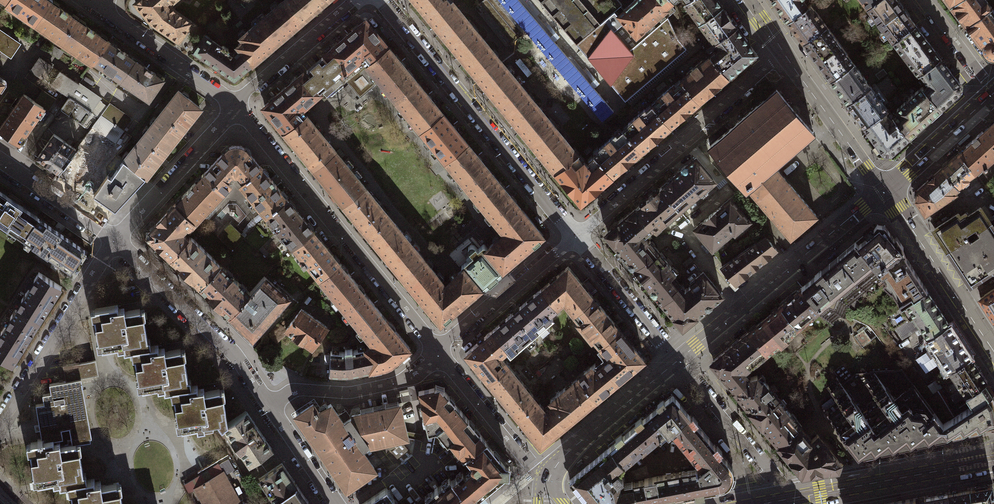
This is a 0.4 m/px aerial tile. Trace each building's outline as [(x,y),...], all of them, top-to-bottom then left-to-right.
[(48,0),(8,0),(6,2),(5,4),(36,25),(51,2),(48,0)] [(169,4),(174,0),(139,0),(135,3),(151,22),(179,41),(192,22),(175,11),(169,4)] [(327,0),(284,0),(283,1),(301,22),(327,0)] [(426,14),(443,0),(414,0),(426,14)] [(450,44),(472,26),(451,1),(449,3),(447,0),(443,0),(426,14),(450,44)] [(495,0),(484,0),(474,8),(507,48),(524,35),(495,0)] [(601,120),(613,111),(518,0),(499,0),(601,120)] [(622,3),(619,0),(540,0),(576,42),(620,4),(622,3)] [(672,0),(635,0),(624,9),(616,16),(635,37),(662,14),(668,9),(667,7),(672,3),(672,2),(672,0)] [(722,7),(717,0),(689,0),(688,1),(685,3),(700,23),(722,7)] [(788,21),(808,6),(808,5),(804,0),(773,0),(788,21)] [(915,25),(897,0),(878,0),(868,8),(878,22),(877,22),(882,29),(883,28),(893,42),(915,25)] [(986,0),(959,0),(951,6),(957,13),(956,16),(959,19),(961,19),(966,26),(989,9),(992,7),(986,0)] [(283,1),(260,21),(267,29),(265,32),(275,44),(301,22),(283,1)] [(78,20),(51,2),(36,25),(62,43),(78,20)] [(804,43),(827,26),(810,3),(808,5),(808,6),(788,21),(804,43)] [(668,17),(666,18),(662,14),(635,37),(616,16),(624,9),(620,4),(576,42),(625,100),(687,48),(678,38),(668,17)] [(717,41),(737,27),(722,7),(700,23),(714,44),(717,41)] [(989,9),(966,26),(967,27),(967,30),(969,33),(972,33),(983,47),(983,51),(985,54),(988,56),(991,58),(993,58),(993,16),(989,9)] [(844,14),(833,22),(837,28),(843,24),(847,29),(852,25),(844,14)] [(109,41),(78,20),(62,43),(93,64),(94,62),(109,41)] [(366,65),(388,47),(366,20),(307,70),(311,75),(307,77),(320,92),(323,89),(328,96),(345,81),(366,64),(366,65)] [(239,49),(252,64),(275,44),(265,32),(267,29),(260,21),(241,37),(243,40),(238,44),(238,45),(238,46),(238,47),(239,49)] [(921,73),(940,58),(915,25),(893,42),(919,75),(921,74),(921,73)] [(450,44),(475,74),(497,56),(472,26),(450,44)] [(831,80),(854,63),(827,26),(804,43),(831,80)] [(756,54),(737,27),(717,41),(722,48),(711,57),(728,77),(756,54)] [(0,30),(0,49),(11,56),(19,43),(0,30)] [(193,51),(234,79),(252,64),(239,49),(233,54),(229,51),(229,50),(229,48),(224,45),(222,45),(221,46),(204,35),(193,51)] [(109,41),(94,62),(121,80),(135,60),(109,41)] [(366,64),(345,81),(360,98),(380,82),(396,100),(417,83),(388,47),(366,65),(366,64)] [(480,80),(506,112),(528,94),(502,62),(499,59),(497,56),(475,74),(477,77),(480,80)] [(687,76),(681,81),(699,102),(728,77),(711,57),(710,56),(704,61),(702,60),(686,74),(687,76)] [(44,80),(53,67),(39,58),(30,71),(44,80)] [(921,74),(930,85),(925,89),(924,89),(941,108),(959,91),(960,83),(940,58),(921,73),(921,74)] [(135,60),(121,80),(149,100),(163,79),(135,60)] [(871,86),(854,63),(831,80),(847,103),(871,86)] [(51,85),(69,97),(69,98),(70,97),(78,84),(60,72),(51,85)] [(320,92),(307,77),(303,73),(263,107),(285,132),(303,117),(297,111),(302,106),(303,107),(320,93),(320,92)] [(670,127),(699,102),(681,81),(675,86),(674,85),(657,99),(659,100),(652,106),(670,127)] [(79,83),(78,84),(70,97),(92,111),(101,98),(79,83)] [(396,100),(420,131),(442,113),(417,83),(396,100)] [(871,86),(847,103),(864,126),(885,111),(885,112),(887,111),(887,108),(871,86)] [(899,113),(894,117),(909,137),(941,108),(924,89),(925,89),(923,86),(922,86),(897,109),(897,111),(899,113)] [(813,133),(776,89),(709,146),(746,189),(748,187),(774,166),(813,133)] [(44,91),(37,102),(44,107),(43,108),(48,111),(57,99),(44,91)] [(200,108),(178,91),(151,125),(173,143),(200,108)] [(43,108),(44,107),(37,102),(24,93),(0,128),(0,131),(19,143),(43,108)] [(506,112),(531,142),(553,124),(528,94),(506,112)] [(90,129),(92,126),(99,117),(92,111),(70,97),(69,98),(69,97),(61,108),(83,123),(83,124),(90,129)] [(101,114),(124,130),(132,118),(109,103),(101,114)] [(642,151),(670,127),(652,106),(646,111),(645,109),(628,123),(630,125),(623,130),(642,151)] [(885,112),(885,111),(864,126),(883,152),(891,153),(909,137),(894,117),(891,120),(885,112)] [(445,161),(467,143),(442,113),(420,131),(445,161)] [(101,114),(99,117),(92,126),(115,142),(124,130),(101,114)] [(303,117),(285,132),(314,168),(336,151),(306,115),(303,117)] [(531,142),(556,172),(578,154),(553,124),(531,142)] [(990,124),(960,152),(975,172),(982,166),(983,167),(993,158),(993,129),(990,124)] [(173,143),(151,125),(123,160),(145,177),(173,143)] [(613,176),(642,151),(623,130),(617,136),(615,133),(599,148),(601,150),(595,155),(613,176)] [(38,157),(59,171),(76,149),(54,134),(38,157)] [(470,191),(492,174),(467,143),(445,161),(470,191)] [(204,173),(224,192),(229,187),(229,181),(227,179),(231,175),(238,175),(243,181),(261,167),(246,149),(242,146),(237,145),(232,145),(228,147),(204,173)] [(95,159),(83,151),(76,149),(59,171),(94,195),(108,175),(92,164),(95,159)] [(336,151),(314,168),(344,204),(365,187),(336,151)] [(968,178),(975,172),(960,152),(941,168),(958,187),(962,183),(963,184),(969,179),(968,178)] [(581,203),(613,176),(595,155),(588,160),(590,162),(587,164),(578,154),(556,172),(581,203)] [(661,188),(679,210),(715,181),(696,158),(661,188)] [(123,160),(111,177),(108,175),(94,195),(115,210),(145,177),(123,160)] [(774,166),(748,187),(791,237),(817,216),(774,166)] [(268,215),(287,199),(261,167),(243,181),(241,182),(241,187),(264,215),(268,215)] [(956,193),(955,191),(959,187),(958,187),(941,168),(917,190),(916,200),(925,213),(956,193)] [(175,204),(195,223),(224,192),(204,173),(175,204)] [(503,225),(522,209),(492,174),(470,191),(500,227),(503,225)] [(365,187),(344,204),(373,240),(394,223),(365,187)] [(643,220),(651,230),(653,228),(657,230),(679,210),(661,188),(633,211),(642,221),(643,220)] [(38,217),(0,191),(0,223),(23,239),(38,217)] [(694,229),(712,250),(733,232),(735,234),(750,221),(730,198),(694,229)] [(288,239),(294,247),(313,231),(287,199),(268,215),(274,222),(272,224),(286,241),(288,239)] [(170,258),(189,239),(182,232),(187,228),(189,229),(195,223),(175,204),(150,230),(150,231),(148,231),(146,233),(146,237),(149,239),(151,239),(170,258)] [(934,228),(948,249),(968,236),(966,233),(975,227),(977,230),(990,222),(980,207),(967,215),(965,213),(960,216),(958,213),(934,228)] [(486,249),(503,269),(533,244),(534,246),(541,240),(539,238),(543,235),(522,209),(503,225),(509,232),(503,236),(502,235),(488,248),(486,249)] [(646,263),(659,252),(649,240),(648,241),(644,236),(651,230),(643,220),(642,221),(633,211),(606,234),(635,269),(644,261),(646,263)] [(38,217),(23,239),(70,271),(85,249),(38,217)] [(991,221),(990,222),(977,230),(979,233),(970,239),(968,236),(948,249),(971,283),(993,268),(993,226),(991,221)] [(245,237),(230,223),(217,236),(232,251),(245,237)] [(394,223),(373,240),(403,276),(424,259),(394,223)] [(884,278),(901,306),(906,303),(927,289),(920,279),(900,248),(903,246),(897,236),(894,238),(885,225),(877,224),(872,230),(871,229),(855,242),(882,274),(881,275),(884,278)] [(313,231),(294,247),(304,260),(301,262),(303,266),(307,263),(320,279),(339,262),(313,231)] [(777,249),(765,236),(722,267),(736,283),(777,249)] [(201,288),(220,265),(191,237),(189,239),(170,258),(201,288)] [(881,275),(882,274),(855,242),(809,281),(801,287),(819,309),(828,319),(881,275)] [(488,248),(485,245),(483,244),(482,245),(478,249),(475,246),(474,245),(472,245),(471,245),(469,246),(468,247),(468,248),(468,250),(468,251),(472,256),(464,263),(461,266),(463,269),(480,288),(483,286),(487,283),(490,285),(498,278),(496,275),(503,269),(486,249),(488,248)] [(670,292),(680,284),(672,275),(676,272),(659,252),(646,263),(644,261),(635,269),(663,303),(672,294),(670,292)] [(424,259),(403,276),(426,305),(435,297),(430,292),(441,283),(439,281),(441,280),(424,259)] [(319,279),(345,310),(365,293),(339,262),(320,279),(319,279)] [(250,293),(250,292),(220,265),(201,288),(230,316),(250,293)] [(563,301),(573,313),(593,297),(568,267),(542,289),(557,307),(563,301)] [(435,297),(426,305),(441,322),(444,320),(445,322),(452,316),(450,314),(480,288),(463,269),(450,280),(452,282),(445,287),(441,283),(430,292),(435,297)] [(39,272),(17,307),(39,321),(61,286),(39,272)] [(672,294),(663,303),(681,325),(685,325),(722,295),(703,272),(690,282),(692,284),(685,290),(680,284),(670,292),(672,294)] [(250,293),(230,316),(253,338),(289,297),(264,276),(250,292),(250,293)] [(814,313),(819,309),(801,287),(780,305),(798,327),(815,313),(814,313)] [(557,307),(542,289),(517,310),(513,312),(532,335),(536,332),(553,317),(550,313),(557,307)] [(926,334),(928,337),(949,323),(947,320),(945,317),(927,289),(906,303),(921,327),(924,331),(926,334)] [(980,298),(993,319),(993,289),(980,298)] [(386,319),(365,293),(345,310),(364,334),(365,335),(366,335),(367,335),(368,334),(386,319)] [(594,338),(600,345),(620,329),(593,297),(573,313),(579,320),(578,322),(592,339),(594,338)] [(902,339),(921,327),(906,303),(901,306),(886,316),(896,331),(902,339)] [(135,349),(146,347),(145,340),(147,339),(144,317),(141,317),(140,309),(125,311),(124,307),(118,308),(118,305),(95,309),(96,318),(94,318),(100,349),(114,347),(117,347),(118,350),(124,349),(124,352),(136,350),(135,349)] [(786,337),(798,327),(780,305),(748,331),(767,353),(779,343),(781,345),(788,339),(786,337)] [(0,333),(0,357),(12,364),(39,321),(17,307),(0,333)] [(327,327),(301,308),(286,329),(312,348),(327,327)] [(513,312),(492,331),(508,349),(507,349),(511,353),(532,335),(513,312)] [(390,365),(392,363),(401,356),(403,357),(410,352),(408,350),(410,348),(386,319),(368,334),(377,345),(366,348),(370,370),(373,369),(373,372),(382,370),(381,368),(387,366),(390,365)] [(943,360),(950,370),(971,357),(949,323),(928,337),(935,347),(943,360)] [(606,360),(602,363),(617,381),(644,359),(620,329),(600,345),(606,353),(603,356),(606,360)] [(465,353),(489,381),(508,365),(509,365),(504,358),(503,359),(500,355),(507,349),(508,349),(492,331),(465,353)] [(749,368),(767,353),(748,331),(711,362),(735,390),(750,377),(744,370),(749,367),(749,368)] [(146,347),(135,349),(136,350),(137,358),(135,358),(138,376),(138,381),(141,381),(142,389),(151,388),(158,387),(158,390),(164,389),(165,392),(175,391),(174,389),(187,387),(186,380),(188,379),(184,357),(182,357),(180,349),(165,351),(164,348),(159,349),(158,345),(146,347)] [(926,371),(943,360),(935,347),(917,359),(926,371)] [(370,370),(366,348),(353,351),(352,349),(345,349),(345,352),(331,351),(329,374),(338,374),(344,374),(351,374),(356,373),(370,370)] [(956,402),(966,395),(987,381),(971,357),(950,370),(955,378),(944,385),(956,402)] [(66,381),(80,379),(99,375),(96,359),(66,365),(68,375),(65,376),(66,381)] [(595,362),(578,377),(596,399),(617,381),(602,363),(598,366),(595,362)] [(533,395),(508,365),(489,381),(514,411),(533,395)] [(944,424),(902,369),(870,371),(870,375),(865,375),(846,389),(841,383),(831,391),(842,406),(828,416),(858,456),(871,447),(875,452),(888,442),(893,448),(899,443),(906,438),(911,444),(924,434),(928,440),(943,429),(945,427),(943,424),(944,424)] [(761,380),(757,375),(750,377),(735,390),(757,417),(779,398),(763,379),(761,380)] [(593,402),(596,399),(578,377),(575,379),(550,400),(553,403),(548,407),(564,425),(593,402)] [(38,441),(53,439),(53,440),(63,438),(61,429),(69,427),(71,439),(67,439),(68,444),(76,442),(76,443),(91,441),(80,379),(66,381),(49,384),(50,385),(51,385),(52,393),(42,394),(43,396),(44,396),(45,403),(36,405),(36,406),(37,406),(43,438),(38,439),(38,441)] [(942,387),(936,380),(928,386),(933,393),(942,387)] [(987,381),(966,395),(973,405),(944,424),(943,424),(945,427),(943,429),(947,436),(991,426),(991,428),(993,427),(993,391),(987,381)] [(435,383),(434,386),(422,389),(419,393),(427,427),(428,433),(436,431),(461,411),(458,407),(455,403),(444,389),(445,386),(435,383)] [(204,424),(217,421),(222,429),(225,427),(228,425),(228,424),(223,397),(221,398),(220,389),(204,391),(204,388),(198,389),(197,385),(187,387),(174,389),(175,391),(176,398),(174,398),(177,418),(178,421),(180,421),(182,429),(189,428),(197,427),(198,430),(205,429),(204,424)] [(689,387),(719,423),(721,422),(690,385),(689,387)] [(668,433),(672,430),(690,415),(673,394),(665,400),(663,399),(657,403),(659,405),(644,418),(659,436),(666,431),(668,433)] [(545,409),(533,395),(514,411),(541,445),(564,425),(548,407),(545,409)] [(801,425),(779,398),(757,417),(779,444),(800,426),(801,425)] [(450,442),(462,456),(465,459),(486,442),(461,411),(436,431),(447,444),(450,442)] [(272,448),(246,412),(228,424),(228,425),(225,427),(232,438),(232,439),(240,451),(241,451),(250,464),(272,448)] [(693,456),(703,468),(721,453),(720,452),(722,450),(717,444),(715,446),(712,441),(696,422),(698,420),(693,414),(691,416),(690,415),(672,430),(693,456)] [(609,447),(624,464),(627,461),(641,449),(642,450),(659,436),(644,418),(642,419),(641,417),(635,422),(637,424),(623,435),(621,433),(615,438),(617,440),(612,444),(609,447)] [(837,467),(839,461),(817,434),(811,439),(800,426),(779,444),(798,468),(799,470),(800,472),(801,473),(803,474),(805,474),(807,473),(809,472),(817,471),(819,472),(823,471),(824,469),(837,467)] [(71,483),(82,481),(81,474),(83,473),(80,454),(79,451),(77,451),(76,443),(76,442),(68,444),(60,445),(60,441),(54,442),(53,440),(53,439),(38,441),(31,443),(32,451),(30,452),(34,475),(36,475),(38,483),(53,480),(53,484),(59,483),(60,486),(72,484),(71,483)] [(509,465),(506,465),(486,442),(465,459),(462,456),(457,460),(467,473),(475,481),(477,479),(486,490),(505,474),(508,475),(509,465)] [(632,482),(632,481),(624,483),(623,477),(618,471),(625,465),(624,464),(609,447),(570,479),(590,503),(636,503),(632,482)] [(704,492),(722,488),(725,487),(727,486),(729,484),(731,482),(733,483),(735,480),(736,475),(733,475),(733,473),(733,470),(733,468),(732,466),(730,464),(721,453),(703,468),(699,470),(698,469),(681,472),(686,495),(696,493),(697,496),(704,494),(704,492)] [(218,463),(185,484),(188,490),(195,486),(205,503),(241,503),(218,463)] [(260,478),(275,500),(297,485),(282,463),(260,478)] [(437,488),(450,503),(469,503),(486,490),(477,479),(475,481),(467,473),(465,474),(463,472),(452,481),(449,478),(437,488)] [(632,482),(636,503),(646,503),(667,499),(668,501),(675,500),(675,497),(686,495),(681,472),(644,479),(644,480),(632,482)] [(120,493),(118,482),(104,485),(101,485),(100,481),(95,482),(94,479),(82,481),(71,483),(72,484),(73,491),(71,492),(73,503),(122,503),(120,493)] [(973,503),(993,503),(993,492),(992,484),(970,488),(973,503)] [(297,485),(275,500),(277,503),(310,503),(297,485)] [(387,487),(362,503),(398,503),(387,487)] [(437,488),(425,498),(427,501),(424,503),(450,503),(437,488)] [(948,492),(950,503),(973,503),(970,488),(948,492)] [(927,503),(950,503),(948,492),(926,496),(927,503)]
